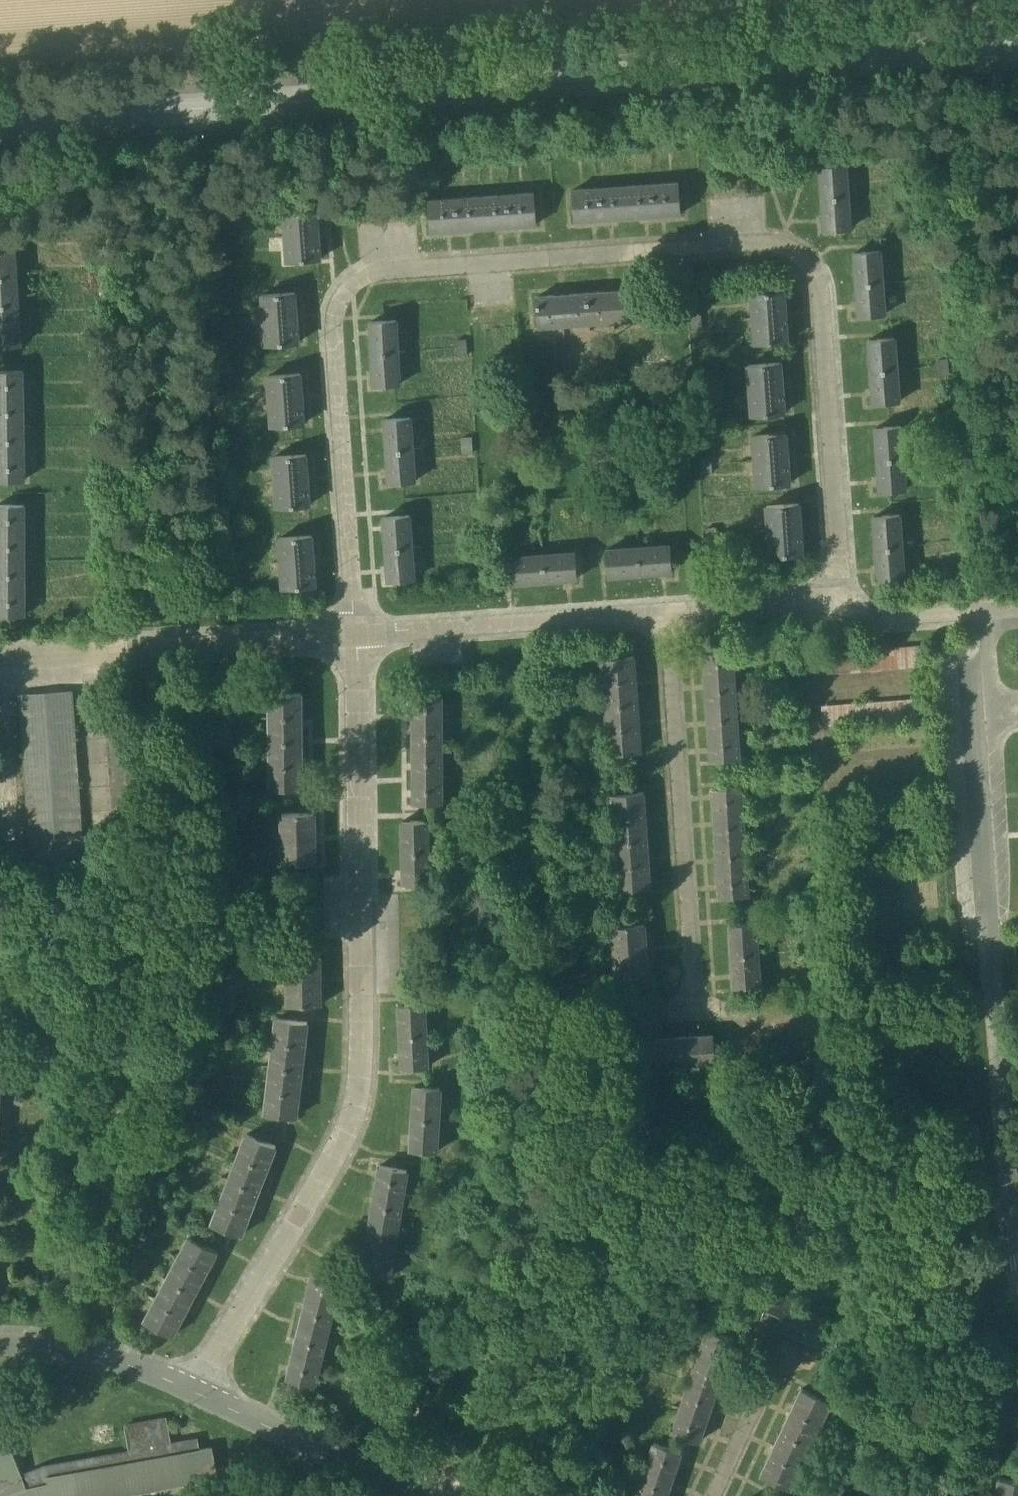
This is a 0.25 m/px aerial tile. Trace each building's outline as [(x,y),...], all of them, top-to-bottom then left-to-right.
[(849,168),(812,171),(816,234),(853,231),(849,168)] [(682,220),(680,185),(569,191),(571,227),(682,220)] [(537,228),(535,194),(421,203),(423,237),(537,228)] [(322,264),(319,214),(277,216),(280,267),(322,264)] [(16,241),(0,242),(0,354),(22,353),(16,241)] [(883,254),(848,255),(850,320),(886,319),(883,254)] [(783,339),(780,285),(743,287),(746,341),(783,339)] [(634,320),(634,292),(529,293),(529,321),(634,320)] [(299,347),(297,296),(254,298),(256,349),(299,347)] [(365,383),(395,382),(393,315),(363,316),(365,383)] [(864,400),(895,399),(893,333),(862,334),(864,400)] [(776,357),(741,359),(743,413),(778,411),(776,357)] [(24,375),(0,375),(0,489),(23,489),(24,375)] [(305,428),(303,377),(259,379),(262,430),(305,428)] [(380,481),(409,479),(406,413),(378,414),(380,481)] [(868,422),(871,489),(906,487),(903,421),(868,422)] [(784,482),(782,429),(746,430),(748,483),(784,482)] [(311,509),(308,457),(265,459),(267,511),(311,509)] [(799,552),(797,499),(758,501),(761,553),(799,552)] [(25,509),(0,509),(0,621),(25,621),(25,509)] [(865,511),(868,578),(901,576),(899,510),(865,511)] [(409,577),(407,511),(377,511),(379,578),(409,577)] [(317,589),(315,538),(271,540),(274,591),(317,589)] [(664,571),(663,546),(597,549),(598,574),(664,571)] [(576,578),(574,547),(500,551),(502,582),(576,578)] [(697,645),(702,758),(733,756),(727,644),(697,645)] [(921,646),(818,654),(819,674),(923,666),(921,646)] [(598,653),(602,751),(636,750),(632,652),(598,653)] [(261,689),(261,786),(295,786),(295,689),(261,689)] [(404,690),(406,800),(440,800),(438,689),(404,690)] [(69,691),(19,695),(32,870),(83,866),(69,691)] [(925,698),(821,706),(823,727),(926,719),(925,698)] [(146,721),(126,722),(132,826),(153,825),(146,721)] [(925,722),(843,728),(845,750),(927,744),(925,722)] [(736,783),(706,784),(711,894),(742,892),(736,783)] [(614,888),(646,885),(640,788),(608,790),(614,888)] [(286,809),(286,860),(312,860),(312,810),(286,809)] [(396,876),(426,875),(424,816),(395,817),(396,876)] [(324,878),(301,878),(302,937),(325,937),(324,878)] [(421,993),(420,898),(398,898),(399,993),(421,993)] [(618,922),(620,972),(643,971),(641,920),(618,922)] [(755,984),(756,920),(725,920),(725,984),(755,984)] [(279,952),(279,1002),(314,1002),(314,952),(279,952)] [(391,1001),(394,1066),(425,1065),(422,999),(391,1001)] [(292,1114),(302,1018),(267,1015),(257,1111),(292,1114)] [(404,1148),(435,1149),(437,1085),(405,1084),(404,1148)] [(235,1131),(223,1175),(259,1185),(272,1141),(235,1131)] [(370,1165),(370,1177),(403,1177),(403,1165),(370,1165)] [(240,1232),(251,1183),(216,1175),(205,1225),(240,1232)] [(386,1273),(401,1181),(369,1176),(354,1268),(386,1273)] [(164,1335),(212,1249),(182,1232),(133,1318),(164,1335)] [(302,1271),(278,1376),(311,1384),(335,1279),(302,1271)] [(812,1343),(818,1330),(765,1308),(760,1321),(812,1343)] [(682,1374),(664,1432),(694,1441),(713,1384),(682,1374)] [(789,1385),(756,1477),(789,1489),(822,1396),(789,1385)] [(44,1467),(22,1476),(0,1420),(0,1495),(116,1495),(217,1478),(211,1447),(199,1450),(197,1440),(169,1445),(165,1419),(126,1426),(130,1452),(44,1467)] [(673,1447),(642,1439),(628,1495),(660,1495),(673,1447)] [(988,1495),(1017,1495),(1017,1479),(990,1476),(988,1495)]
